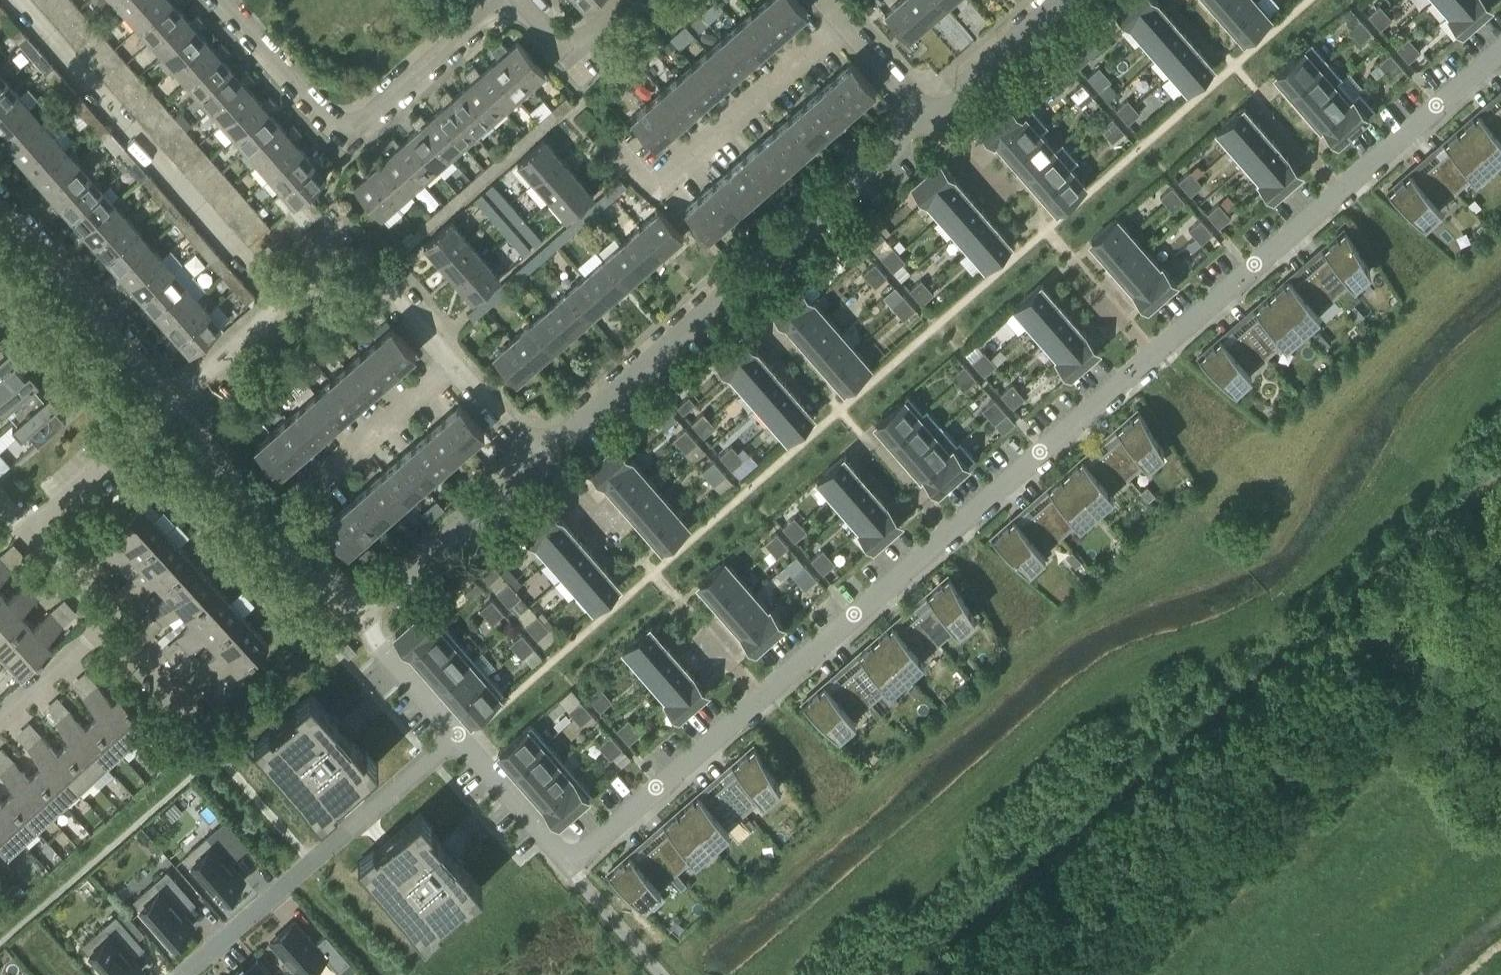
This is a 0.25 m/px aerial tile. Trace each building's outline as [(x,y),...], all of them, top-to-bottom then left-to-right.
[(52,0),(35,0),(42,9),(52,0)] [(71,0),(52,0),(42,9),(50,18),(71,0)] [(80,9),(72,0),(71,0),(50,18),(58,27),(80,9)] [(144,0),(117,0),(116,1),(128,14),(144,0)] [(128,14),(140,28),(172,0),(144,0),(128,14)] [(183,14),(175,5),(181,0),(172,0),(140,28),(152,41),(183,14)] [(596,0),(578,0),(586,9),(596,0)] [(792,25),(770,0),(766,0),(753,11),(777,38),(792,25)] [(808,11),(798,0),(770,0),(792,25),(808,11)] [(930,21),(911,0),(900,0),(885,13),(908,40),(930,21)] [(950,3),(948,0),(911,0),(930,21),(950,3)] [(1115,6),(1130,23),(1128,24),(1156,0),(1123,0),(1115,6)] [(1156,0),(1128,24),(1143,41),(1169,18),(1155,2),(1157,1),(1156,0)] [(1215,7),(1230,23),(1256,0),(1223,0),(1215,7)] [(1256,0),(1230,23),(1244,40),(1270,17),(1256,0)] [(1448,13),(1447,15),(1448,16),(1466,0),(1436,0),(1448,13)] [(1448,16),(1462,33),(1488,10),(1480,0),(1466,0),(1448,16)] [(1381,3),(1367,15),(1374,22),(1388,10),(1381,3)] [(66,36),(87,17),(80,9),(58,27),(66,36)] [(1388,10),(1374,22),(1380,29),(1394,17),(1388,10)] [(17,25),(5,11),(0,16),(0,22),(9,32),(17,25)] [(762,51),(777,38),(753,11),(738,24),(762,51)] [(191,23),(183,14),(152,41),(163,55),(203,21),(199,16),(191,23)] [(74,45),(95,26),(87,17),(66,36),(74,45)] [(1169,18),(1143,41),(1157,57),(1183,34),(1169,18)] [(1360,19),(1346,31),(1352,38),(1366,26),(1360,19)] [(175,69),(207,41),(199,32),(207,25),(203,21),(163,55),(175,69)] [(747,64),(762,51),(738,24),(723,37),(747,64)] [(21,46),(29,38),(17,25),(9,32),(21,46)] [(82,54),(103,35),(95,26),(74,45),(82,54)] [(1366,26),(1352,38),(1358,45),(1372,33),(1366,26)] [(1183,34),(1157,57),(1172,74),(1198,51),(1183,34)] [(90,63),(111,45),(103,35),(82,54),(90,63)] [(1410,36),(1396,48),(1402,55),(1416,43),(1410,36)] [(732,78),(747,64),(723,37),(708,50),(732,78)] [(33,59),(41,52),(29,38),(21,46),(33,59)] [(214,50),(207,41),(175,69),(187,82),(227,48),(222,43),(214,50)] [(546,73),(518,42),(509,50),(502,42),(497,46),(532,86),(546,73)] [(1311,42),(1275,74),(1290,92),(1326,60),(1311,42)] [(1416,43),(1402,55),(1408,62),(1422,50),(1416,43)] [(98,72),(119,54),(111,45),(90,63),(98,72)] [(518,98),(532,86),(497,46),(492,51),(499,58),(491,66),(518,98)] [(199,96),(231,69),(223,60),(231,53),(227,48),(187,82),(199,96)] [(717,91),(732,78),(708,50),(693,64),(717,91)] [(1085,50),(1072,61),(1078,68),(1091,57),(1085,50)] [(1198,51),(1172,74),(1186,90),(1212,68),(1198,51)] [(45,73),(53,66),(41,52),(33,59),(45,73)] [(1390,53),(1378,64),(1384,71),(1396,60),(1390,53)] [(127,63),(119,54),(98,72),(106,81),(127,63)] [(1326,60),(1290,92),(1306,109),(1342,78),(1326,60)] [(1396,60),(1384,71),(1390,78),(1402,67),(1396,60)] [(860,103),(876,89),(852,62),(837,76),(860,103)] [(114,90),(135,72),(127,63),(106,81),(114,90)] [(702,104),(717,91),(693,64),(678,77),(702,104)] [(1101,65),(1087,77),(1093,84),(1107,72),(1101,65)] [(57,86),(65,79),(53,66),(45,73),(57,86)] [(482,74),(475,66),(470,70),(505,109),(518,98),(491,66),(482,74)] [(1067,66),(1055,77),(1061,84),(1073,73),(1067,66)] [(239,78),(231,69),(199,96),(211,110),(251,76),(247,71),(239,78)] [(491,121),(505,109),(470,70),(465,74),(472,82),(464,90),(491,121)] [(122,99),(143,81),(135,72),(114,90),(122,99)] [(1107,72),(1093,84),(1099,91),(1113,79),(1107,72)] [(223,123),(255,96),(247,87),(255,80),(251,76),(211,110),(223,123)] [(845,116),(860,103),(837,76),(821,89),(845,116)] [(687,117),(702,104),(678,77),(663,90),(687,117)] [(1342,78),(1306,109),(1321,127),(1360,93),(1359,91),(1352,97),(1339,82),(1342,78)] [(68,100),(76,93),(65,79),(57,86),(68,100)] [(19,95),(7,81),(0,88),(0,112),(19,95)] [(130,109),(151,90),(143,81),(122,99),(130,109)] [(1083,84),(1070,96),(1075,103),(1089,91),(1083,84)] [(830,129),(845,116),(821,89),(806,102),(830,129)] [(138,118),(159,99),(151,90),(130,109),(138,118)] [(455,98),(448,90),(443,94),(477,133),(491,121),(464,90),(455,98)] [(671,130),(687,117),(663,90),(648,103),(671,130)] [(1089,91),(1075,103),(1081,109),(1094,98),(1089,91)] [(80,113),(88,106),(76,93),(68,100),(80,113)] [(1360,93),(1321,127),(1322,127),(1325,124),(1340,141),(1375,110),(1360,93)] [(464,145),(471,139),(477,133),(443,94),(438,98),(445,106),(436,114),(464,145)] [(1014,94),(978,125),(993,142),(1032,109),(1032,108),(1029,111),(1014,94)] [(31,109),(19,95),(0,112),(0,136),(31,109)] [(262,105),(255,96),(223,123),(235,137),(274,103),(270,98),(262,105)] [(1130,97),(1115,110),(1122,117),(1136,104),(1130,97)] [(559,117),(574,105),(568,98),(554,111),(559,117)] [(146,127),(167,108),(159,99),(138,118),(146,127)] [(815,142),(819,139),(830,129),(806,102),(791,115),(815,142)] [(247,150),(278,123),(271,114),(279,107),(274,103),(235,137),(247,150)] [(656,144),(662,139),(671,130),(648,103),(632,117),(656,144)] [(1136,104),(1122,117),(1128,124),(1142,111),(1136,104)] [(1461,128),(1492,163),(1500,155),(1500,105),(1500,104),(1483,119),(1478,113),(1461,128)] [(92,127),(100,120),(88,106),(80,113),(92,127)] [(154,136),(175,117),(167,108),(146,127),(154,136)] [(1242,108),(1216,131),(1231,147),(1257,124),(1242,108)] [(43,122),(31,109),(0,136),(7,145),(0,151),(0,152),(4,156),(43,122)] [(1032,109),(993,142),(994,144),(997,141),(1012,157),(1047,126),(1032,109)] [(546,129),(559,117),(554,111),(540,122),(546,129)] [(428,121),(421,113),(416,118),(450,157),(464,145),(436,114),(428,121)] [(800,156),(815,142),(791,115),(776,128),(800,156)] [(162,145),(183,127),(175,117),(154,136),(162,145)] [(437,169),(450,157),(416,118),(411,122),(418,130),(409,137),(437,169)] [(1112,118),(1098,130),(1104,137),(1118,125),(1112,118)] [(104,141),(112,134),(100,120),(92,127),(104,141)] [(23,163),(55,136),(43,122),(4,156),(8,161),(16,154),(23,163)] [(532,141),(546,129),(540,122),(526,134),(532,141)] [(286,132),(278,123),(247,150),(259,164),(298,130),(294,125),(286,132)] [(1257,124),(1231,147),(1245,164),(1271,141),(1257,124)] [(1118,125),(1104,137),(1111,144),(1124,132),(1118,125)] [(1047,126),(1012,157),(1027,175),(1063,143),(1062,142),(1055,149),(1041,133),(1048,127),(1047,126)] [(170,154),(191,136),(183,127),(162,145),(170,154)] [(785,169),(800,156),(776,128),(761,142),(785,169)] [(1449,149),(1432,164),(1456,191),(1473,176),(1475,178),(1492,163),(1461,128),(1444,143),(1449,149)] [(271,178),(302,150),(295,141),(302,134),(298,130),(259,164),(271,178)] [(116,154),(124,147),(112,134),(104,141),(116,154)] [(519,153),(532,141),(526,134),(513,146),(519,153)] [(27,184),(67,149),(55,136),(23,163),(31,172),(23,179),(27,184)] [(178,163),(199,145),(191,136),(170,154),(178,163)] [(401,145),(395,139),(394,137),(389,141),(423,180),(437,169),(409,137),(401,145)] [(535,181),(561,158),(545,139),(518,162),(535,181)] [(410,192),(423,180),(389,141),(384,145),(391,153),(382,161),(410,192)] [(1271,141),(1245,164),(1259,179),(1257,181),(1258,182),(1286,158),(1271,141)] [(770,182),(785,169),(761,142),(746,155),(770,182)] [(1063,143),(1027,175),(1042,192),(1078,161),(1063,143)] [(185,172),(207,154),(199,145),(178,163),(185,172)] [(505,165),(519,153),(513,146),(499,158),(505,165)] [(128,168),(136,161),(124,147),(116,154),(128,168)] [(48,190),(79,163),(67,149),(27,184),(32,188),(40,181),(48,190)] [(310,159),(302,150),(271,178),(283,191),(322,157),(318,152),(310,159)] [(193,181),(215,163),(207,154),(185,172),(193,181)] [(755,195),(770,182),(746,155),(731,168),(755,195)] [(298,203),(307,195),(327,178),(318,168),(326,162),(322,157),(283,191),(295,205),(298,203)] [(491,177),(505,165),(499,158),(486,170),(491,177)] [(551,199),(577,176),(561,158),(535,181),(551,199)] [(1286,158),(1258,182),(1273,198),(1299,176),(1299,175),(1285,159),(1286,158)] [(939,160),(913,183),(927,199),(926,201),(954,177),(939,161),(939,160)] [(140,182),(148,175),(136,161),(128,168),(140,182)] [(373,169),(367,161),(362,165),(396,204),(410,192),(382,161),(373,169)] [(1078,161),(1042,192),(1057,209),(1057,210),(1086,185),(1071,168),(1078,161)] [(52,211),(91,176),(79,163),(48,190),(55,200),(48,206),(52,211)] [(201,190),(223,172),(215,163),(193,181),(201,190)] [(1389,191),(1388,190),(1387,191),(1424,222),(1425,221),(1438,209),(1439,209),(1440,208),(1439,206),(1456,191),(1432,164),(1415,179),(1410,173),(1389,191)] [(382,217),(396,204),(362,165),(357,169),(364,177),(354,185),(382,217)] [(739,208),(755,195),(731,168),(716,181),(739,208)] [(1192,169),(1178,181),(1184,188),(1198,176),(1192,169)] [(478,188),(491,177),(486,170),(472,182),(478,188)] [(209,200),(230,181),(223,172),(201,190),(209,200)] [(152,195),(160,188),(148,175),(140,182),(152,195)] [(71,218),(103,190),(91,176),(52,211),(56,216),(64,209),(71,218)] [(567,218),(594,195),(577,176),(551,199),(567,218)] [(1198,176),(1184,188),(1190,195),(1204,183),(1198,176)] [(954,177),(926,201),(940,218),(967,195),(953,179),(955,178),(954,177)] [(615,197),(627,186),(622,179),(609,190),(615,197)] [(217,209),(238,190),(230,181),(209,200),(217,209)] [(724,221),(739,208),(716,181),(701,194),(724,221)] [(464,200),(478,188),(472,182),(459,194),(464,200)] [(502,209),(510,203),(493,183),(485,190),(502,209)] [(1172,186),(1158,198),(1164,205),(1178,193),(1172,186)] [(164,209),(172,202),(160,188),(152,195),(164,209)] [(76,238),(115,204),(103,190),(71,218),(79,227),(71,234),(76,238)] [(225,217),(246,199),(238,190),(217,209),(225,217)] [(597,213),(604,207),(615,197),(609,190),(591,206),(597,213)] [(491,219),(499,213),(481,193),(474,200),(491,219)] [(1178,193),(1164,205),(1170,212),(1184,200),(1178,193)] [(451,212),(464,200),(459,194),(445,205),(451,212)] [(709,235),(724,221),(701,194),(685,208),(709,235)] [(314,221),(323,213),(307,195),(298,203),(314,221)] [(967,195),(940,218),(955,234),(981,211),(967,195)] [(233,227),(254,208),(246,199),(225,217),(233,227)] [(1467,204),(1475,213),(1480,208),(1473,200),(1467,204)] [(176,222),(184,215),(172,202),(164,209),(176,222)] [(1220,202),(1206,214),(1213,221),(1226,209),(1220,202)] [(305,229),(314,221),(298,203),(295,205),(289,211),(305,229)] [(518,228),(526,221),(510,203),(502,209),(518,228)] [(95,245),(127,217),(115,204),(76,238),(80,243),(88,236),(95,245)] [(437,224),(451,212),(445,205),(432,217),(437,224)] [(578,229),(597,213),(591,206),(572,222),(578,229)] [(262,217),(254,208),(233,227),(241,236),(262,217)] [(1226,209),(1213,221),(1219,228),(1233,216),(1226,209)] [(664,253),(683,237),(660,210),(641,227),(664,253)] [(296,237),(305,229),(289,211),(280,219),(296,237)] [(981,211),(955,234),(969,251),(995,228),(981,211)] [(507,238),(515,231),(499,213),(491,219),(507,238)] [(188,236),(196,229),(184,215),(176,222),(188,236)] [(99,265),(138,231),(127,217),(95,245),(103,254),(95,261),(99,265)] [(249,245),(270,226),(262,217),(241,236),(249,245)] [(424,236),(437,224),(432,217),(418,229),(424,236)] [(1117,217),(1091,240),(1105,257),(1131,234),(1117,217)] [(1201,219),(1187,231),(1193,238),(1207,226),(1201,219)] [(441,263),(467,240),(451,221),(424,244),(441,263)] [(535,247),(542,240),(526,221),(518,228),(535,247)] [(560,245),(578,229),(572,222),(554,239),(560,245)] [(1488,229),(1482,223),(1476,229),(1482,235),(1488,229)] [(279,236),(271,227),(270,226),(249,245),(257,253),(268,243),(269,244),(279,236)] [(1207,226),(1193,238),(1199,245),(1213,233),(1207,226)] [(646,269),(664,253),(641,227),(623,243),(646,269)] [(995,228),(969,251),(984,267),(1010,244),(995,228)] [(199,249),(208,242),(196,229),(188,236),(199,249)] [(410,248),(422,237),(424,236),(418,229),(404,241),(410,248)] [(1328,255),(1311,270),(1335,297),(1352,283),(1353,284),(1355,283),(1354,282),(1368,270),(1368,271),(1370,270),(1344,229),(1342,230),(1343,231),(1323,249),(1328,255)] [(878,230),(866,241),(872,248),(885,237),(878,230)] [(119,272),(150,245),(138,231),(99,265),(103,270),(111,263),(119,272)] [(523,256),(531,250),(515,231),(507,238),(523,256)] [(1131,234),(1105,257),(1120,273),(1146,251),(1131,234)] [(277,253),(287,245),(279,236),(269,244),(277,253)] [(541,261),(560,245),(554,239),(536,255),(541,261)] [(457,282),(484,258),(467,240),(441,263),(457,282)] [(211,263),(219,256),(208,242),(199,249),(211,263)] [(628,286),(646,269),(623,243),(604,259),(628,286)] [(123,292),(162,258),(150,245),(119,272),(127,281),(119,288),(123,292)] [(860,246),(848,257),(855,264),(867,253),(860,246)] [(895,246),(881,258),(887,265),(901,253),(895,246)] [(1146,251),(1120,273),(1122,276),(1124,275),(1136,289),(1162,266),(1161,265),(1159,266),(1146,251)] [(901,253),(887,265),(893,272),(907,260),(901,253)] [(523,277),(541,261),(536,255),(517,271),(523,277)] [(223,276),(231,269),(219,256),(211,263),(223,276)] [(143,299),(174,272),(162,258),(123,292),(127,297),(135,290),(143,299)] [(474,301),(500,277),(484,258),(457,282),(474,301)] [(609,302),(628,286),(604,259),(586,275),(609,302)] [(875,263),(862,275),(868,282),(881,270),(875,263)] [(1162,266),(1136,289),(1150,305),(1177,282),(1162,266)] [(235,290),(243,283),(231,269),(223,276),(235,290)] [(881,270),(868,282),(874,289),(887,277),(881,270)] [(1289,279),(1272,294),(1302,329),(1319,314),(1318,312),(1335,297),(1311,270),(1294,285),(1289,279)] [(505,293),(523,277),(517,271),(499,287),(505,293)] [(147,319),(186,285),(174,272),(143,299),(150,308),(143,315),(147,319)] [(591,318),(609,302),(586,275),(568,291),(591,318)] [(923,278),(909,290),(915,297),(929,285),(923,278)] [(248,304),(256,297),(243,283),(235,290),(248,304)] [(797,284),(771,307),(785,324),(811,301),(797,284)] [(166,326),(198,299),(186,285),(147,319),(151,324),(159,317),(166,326)] [(929,285),(915,297),(922,304),(936,292),(929,285)] [(1040,285),(1014,308),(1028,324),(1054,301),(1040,285)] [(486,309),(505,293),(499,287),(481,303),(486,309)] [(572,334),(591,318),(568,291),(549,307),(572,334)] [(1260,315),(1243,330),(1267,357),(1284,342),(1285,344),(1302,329),(1272,294),(1255,309),(1260,315)] [(903,295),(889,308),(895,315),(909,302),(903,295)] [(171,347),(210,312),(198,299),(166,326),(174,335),(166,342),(171,347)] [(811,301),(785,324),(786,325),(788,324),(801,339),(827,316),(812,299),(811,301)] [(1054,301),(1028,324),(1043,341),(1069,318),(1054,301)] [(909,302),(895,315),(902,322),(916,309),(909,302)] [(474,320),(486,309),(481,303),(468,314),(474,320)] [(554,350),(572,334),(549,307),(531,323),(554,350)] [(191,354),(222,327),(210,312),(171,347),(175,351),(183,344),(191,354)] [(827,316),(801,339),(816,356),(842,333),(827,316)] [(1069,318),(1043,341),(1056,356),(1055,358),(1056,359),(1083,334),(1069,318)] [(535,366),(554,350),(531,323),(512,339),(535,366)] [(401,368),(416,354),(393,327),(377,340),(401,368)] [(1200,357),(1198,356),(1197,357),(1235,388),(1236,387),(1235,386),(1249,374),(1250,375),(1251,374),(1249,372),(1267,357),(1243,330),(1226,345),(1220,339),(1200,357)] [(742,333),(716,355),(730,372),(728,373),(729,373),(756,349),(742,333)] [(842,333),(816,356),(830,372),(856,349),(842,333)] [(1083,334),(1056,359),(1070,375),(1097,352),(1096,352),(1082,336),(1084,335),(1083,334)] [(1321,334),(1313,341),(1321,350),(1329,343),(1321,334)] [(516,382),(535,366),(512,339),(493,356),(516,382)] [(385,381),(401,368),(377,340),(362,354),(385,381)] [(25,371),(15,359),(20,355),(11,344),(6,349),(7,350),(0,356),(0,395),(26,372),(25,371)] [(756,349),(729,373),(743,390),(769,367),(756,352),(757,350),(756,349)] [(856,349),(830,372),(845,389),(871,366),(856,349)] [(986,349),(972,362),(978,369),(992,356),(986,349)] [(370,394),(385,381),(362,354),(347,367),(370,394)] [(992,356),(978,369),(984,376),(998,363),(992,356)] [(964,365),(950,377),(956,384),(970,372),(964,365)] [(45,394),(35,382),(40,378),(31,367),(25,371),(26,372),(0,395),(0,407),(3,410),(8,406),(18,418),(19,419),(46,395),(45,394)] [(355,407),(370,394),(347,367),(332,380),(355,407)] [(769,367),(743,390),(758,406),(784,384),(769,367)] [(970,372),(956,384),(962,391),(976,379),(970,372)] [(340,420),(355,407),(332,380),(316,393),(340,420)] [(1014,382),(1000,394),(1006,401),(1020,389),(1014,382)] [(784,384),(758,406),(772,423),(798,400),(784,384)] [(1020,389),(1006,401),(1012,408),(1025,396),(1020,389)] [(39,442),(67,418),(55,404),(60,400),(50,390),(45,394),(46,395),(19,419),(18,418),(13,422),(22,433),(27,428),(39,442)] [(325,433),(340,420),(316,393),(301,406),(325,433)] [(924,412),(909,394),(876,423),(891,440),(924,412)] [(689,396),(677,407),(683,414),(695,403),(689,396)] [(994,399),(981,411),(987,418),(1000,406),(994,399)] [(798,400),(772,423),(787,439),(813,417),(798,400)] [(469,445),(485,431),(461,404),(445,418),(469,445)] [(310,447),(325,433),(301,406),(286,420),(310,447)] [(1000,406),(987,418),(992,424),(1006,413),(1000,406)] [(924,412),(891,440),(906,458),(942,427),(927,409),(924,412)] [(665,429),(677,419),(671,412),(659,422),(665,429)] [(1106,450),(1127,476),(1144,461),(1146,463),(1162,449),(1138,412),(1117,430),(1117,432),(1117,433),(1120,437),(1106,450)] [(697,430),(710,420),(704,413),(691,423),(697,430)] [(454,458),(469,445),(445,418),(430,431),(454,458)] [(295,460),(310,447),(286,420),(271,433),(295,460)] [(716,427),(710,420),(697,430),(704,437),(716,427)] [(942,427),(906,458),(921,476),(960,442),(959,441),(956,443),(942,427)] [(674,439),(680,446),(692,436),(686,429),(674,439)] [(439,472),(454,458),(430,431),(415,444),(439,472)] [(279,474),(295,460),(271,433),(255,446),(279,474)] [(692,436),(680,446),(686,453),(698,442),(692,436)] [(960,442),(921,476),(922,476),(923,474),(938,492),(976,459),(960,442)] [(615,443),(589,466),(589,467),(603,483),(631,459),(631,458),(629,460),(615,443)] [(424,485),(439,472),(415,444),(400,458),(424,485)] [(732,445),(720,456),(726,463),(738,452),(732,445)] [(1082,460),(1064,476),(1092,509),(1112,493),(1110,491),(1127,476),(1106,450),(1089,464),(1086,461),(1085,460),(1084,460),(1083,460),(1082,460)] [(726,463),(732,470),(744,459),(738,452),(726,463)] [(843,457),(816,480),(831,496),(857,473),(843,457)] [(409,498),(424,485),(400,458),(385,471),(409,498)] [(631,459),(603,483),(604,484),(606,483),(619,498),(645,475),(631,459)] [(702,471),(708,478),(720,468),(714,461),(702,471)] [(714,485),(726,475),(720,468),(708,478),(714,485)] [(394,511),(409,498),(385,471),(370,484),(394,511)] [(857,473),(831,496),(845,513),(872,490),(857,473)] [(645,475),(619,498),(634,515),(660,492),(645,475)] [(1092,509),(1064,476),(1045,493),(1044,494),(1044,495),(1045,497),(1048,500),(1032,514),(1054,539),(1071,524),(1073,526),(1092,509)] [(379,524),(394,511),(370,484),(355,497),(379,524)] [(1155,495),(1147,486),(1141,491),(1149,500),(1155,495)] [(872,490),(845,513),(859,528),(857,530),(858,531),(886,507),(872,490)] [(660,492),(634,515),(648,531),(674,508),(660,492)] [(364,537),(379,524),(355,497),(340,510),(364,537)] [(548,502),(522,525),(536,541),(534,542),(535,543),(562,519),(548,502)] [(107,561),(155,518),(142,505),(143,504),(142,503),(110,532),(112,534),(117,539),(101,554),(107,561)] [(886,507),(858,531),(873,548),(899,525),(885,508),(886,507)] [(674,508),(648,531),(663,548),(689,525),(674,508)] [(348,551),(364,537),(340,510),(324,524),(348,551)] [(1037,553),(1054,539),(1032,514),(1017,527),(1013,523),(1011,523),(1009,523),(989,541),(1023,570),(1039,556),(1037,553)] [(796,515),(782,527),(788,534),(802,522),(796,515)] [(137,560),(167,532),(155,518),(107,561),(114,568),(130,554),(137,560)] [(562,519),(535,543),(549,559),(575,537),(562,521),(563,520),(562,519)] [(802,522),(788,534),(794,541),(808,529),(802,522)] [(133,589),(180,546),(167,532),(137,560),(143,567),(126,582),(133,589)] [(776,532),(762,545),(768,552),(782,539),(776,532)] [(575,537),(549,559),(564,576),(590,553),(575,537)] [(782,539),(768,552),(774,559),(788,546),(782,539)] [(162,588),(193,560),(180,546),(133,589),(139,596),(156,581),(162,588)] [(364,554),(375,566),(381,560),(370,548),(364,554)] [(824,548),(810,560),(816,566),(830,555),(824,548)] [(1082,562),(1073,551),(1066,557),(1076,567),(1082,562)] [(590,553),(564,576),(578,592),(604,570),(590,553)] [(830,555),(816,566),(822,573),(836,561),(830,555)] [(158,617),(205,574),(193,560),(162,588),(168,595),(152,610),(158,617)] [(725,560),(699,583),(713,599),(739,577),(725,560)] [(13,570),(6,563),(0,569),(0,582),(13,570)] [(804,565),(791,577),(797,584),(810,572),(804,565)] [(482,576),(488,583),(500,573),(494,566),(482,576)] [(500,573),(488,583),(497,594),(503,600),(515,590),(522,584),(507,567),(500,573)] [(604,570),(578,592),(593,609),(619,586),(604,570)] [(810,572),(797,584),(803,591),(816,579),(810,572)] [(187,616),(218,588),(205,574),(158,617),(165,624),(181,609),(187,616)] [(917,615),(939,640),(956,625),(958,627),(974,613),(949,576),(929,594),(928,596),(928,597),(932,602),(917,615)] [(739,577),(713,599),(728,616),(754,593),(739,577)] [(470,599),(483,589),(476,582),(464,592),(470,599)] [(32,591),(25,584),(9,599),(2,592),(0,595),(0,620),(32,591)] [(183,645),(231,602),(218,588),(187,616),(193,623),(177,638),(183,645)] [(503,600),(509,607),(521,596),(515,590),(503,600)] [(28,620),(22,613),(38,598),(32,591),(0,620),(0,645),(28,620)] [(754,593),(728,616),(742,633),(744,631),(744,632),(770,609),(769,607),(767,609),(754,593)] [(486,617),(498,606),(492,599),(480,610),(486,617)] [(212,644),(243,616),(231,602),(183,645),(190,652),(206,637),(212,644)] [(427,606),(395,634),(411,651),(443,623),(427,606)] [(498,606),(486,617),(492,624),(504,613),(498,606)] [(770,609),(744,632),(758,647),(759,649),(785,626),(770,609)] [(57,619),(50,612),(34,627),(28,620),(0,645),(0,652),(10,662),(57,619)] [(531,633),(544,622),(538,615),(525,626),(531,633)] [(875,640),(904,674),(923,657),(922,655),(939,640),(917,615),(901,629),(897,625),(897,624),(895,624),(894,624),(893,625),(875,640)] [(209,673),(256,629),(243,616),(212,644),(219,651),(202,665),(209,673)] [(52,647),(47,641),(63,626),(57,619),(10,662),(22,676),(23,677),(54,648),(52,646),(52,647)] [(550,629),(544,622),(531,633),(537,640),(550,629)] [(443,623),(411,651),(426,669),(458,641),(443,623)] [(648,626),(622,649),(637,666),(663,643),(649,627),(648,626)] [(268,643),(256,629),(209,673),(215,680),(232,665),(237,670),(236,671),(238,672),(270,644),(269,643),(268,643)] [(510,644),(516,651),(528,641),(522,634),(510,644)] [(349,658),(356,652),(346,640),(338,646),(349,658)] [(885,690),(904,674),(875,640),(857,656),(856,657),(856,658),(856,660),(860,665),(844,678),(866,703),(883,688),(885,690)] [(458,641),(426,669),(441,686),(473,658),(458,641)] [(522,658),(534,648),(528,641),(516,651),(522,658)] [(663,643),(637,666),(651,682),(677,660),(663,643)] [(473,658),(441,686),(456,704),(488,676),(473,658)] [(677,660),(651,682),(665,698),(663,699),(664,700),(692,676),(677,660)] [(18,673),(13,677),(17,682),(22,677),(18,673)] [(488,676),(456,704),(472,721),(504,693),(488,676)] [(692,676),(664,700),(679,717),(705,694),(691,678),(692,677),(692,676)] [(866,703),(844,678),(829,691),(825,688),(824,687),(823,687),(822,687),(821,688),(801,705),(834,734),(850,720),(848,718),(866,703)] [(601,685),(588,697),(594,704),(607,692),(601,685)] [(915,685),(909,690),(915,697),(921,692),(915,685)] [(91,693),(134,740),(147,728),(148,728),(149,727),(120,696),(113,703),(98,686),(91,693)] [(269,728),(253,741),(321,818),(337,804),(334,801),(378,763),(367,750),(364,753),(352,739),(350,741),(335,723),(337,722),(311,691),(295,705),(298,708),(273,730),(272,731),(269,728)] [(607,692),(594,704),(600,711),(613,699),(607,692)] [(134,740),(91,693),(84,699),(99,716),(92,722),(120,753),(134,740)] [(580,700),(566,713),(572,719),(586,707),(580,700)] [(586,707),(572,719),(578,726),(592,714),(586,707)] [(120,753),(92,722),(85,728),(70,712),(63,718),(106,765),(120,753)] [(106,765),(63,718),(56,724),(71,741),(64,747),(92,778),(106,765)] [(630,718),(616,730),(622,736),(635,725),(630,718)] [(531,724),(499,752),(514,770),(546,742),(531,724)] [(635,725),(622,736),(628,743),(641,731),(635,725)] [(610,735),(596,747),(602,753),(616,741),(610,735)] [(92,778),(64,747),(57,753),(42,737),(35,743),(78,791),(92,778)] [(616,741),(602,753),(608,760),(622,749),(622,748),(616,741)] [(546,742),(514,770),(529,787),(561,759),(546,742)] [(78,791),(35,743),(28,750),(43,766),(36,773),(64,804),(78,791)] [(726,786),(748,811),(762,799),(764,801),(783,784),(759,747),(739,765),(738,765),(738,766),(738,767),(739,768),(742,772),(726,786)] [(561,759),(529,787),(545,805),(577,777),(561,759)] [(64,804),(36,773),(29,779),(14,762),(7,769),(50,816),(64,804)] [(50,816),(7,769),(0,775),(15,792),(8,798),(37,829),(50,816)] [(577,777),(545,805),(560,822),(592,794),(577,777)] [(727,828),(748,811),(726,786),(711,799),(707,795),(706,795),(706,794),(704,795),(703,795),(685,811),(713,844),(729,831),(727,828)] [(8,798),(1,804),(0,802),(0,817),(23,841),(37,829),(8,798)] [(448,851),(440,842),(442,840),(430,826),(433,824),(421,810),(376,850),(374,847),(358,860),(426,938),(441,924),(439,921),(465,898),(467,901),(483,888),(457,857),(455,859),(448,851)] [(669,835),(654,848),(676,873),(693,858),(695,860),(713,845),(685,811),(666,827),(666,828),(666,829),(666,830),(666,831),(669,835)] [(23,841),(0,817),(0,862),(23,841)] [(202,874),(199,877),(209,888),(212,886),(214,889),(223,899),(244,880),(229,863),(248,846),(226,820),(185,856),(202,874)] [(755,825),(750,820),(745,824),(750,829),(755,825)] [(676,873),(654,848),(638,862),(635,858),(634,858),(632,857),(631,858),(610,875),(644,904),(661,890),(659,888),(676,873)] [(183,913),(176,906),(188,896),(167,872),(151,886),(134,900),(172,943),(193,925),(183,913)] [(680,889),(685,885),(677,874),(671,879),(680,889)] [(17,881),(9,888),(17,897),(25,890),(17,881)] [(83,945),(99,964),(96,966),(104,974),(136,974),(142,970),(131,958),(125,951),(137,941),(117,918),(116,916),(83,945)] [(326,934),(316,942),(295,918),(270,941),(300,974),(305,974),(325,957),(338,972),(350,961),(326,934)] [(248,970),(243,964),(230,974),(252,974),(248,970)]
